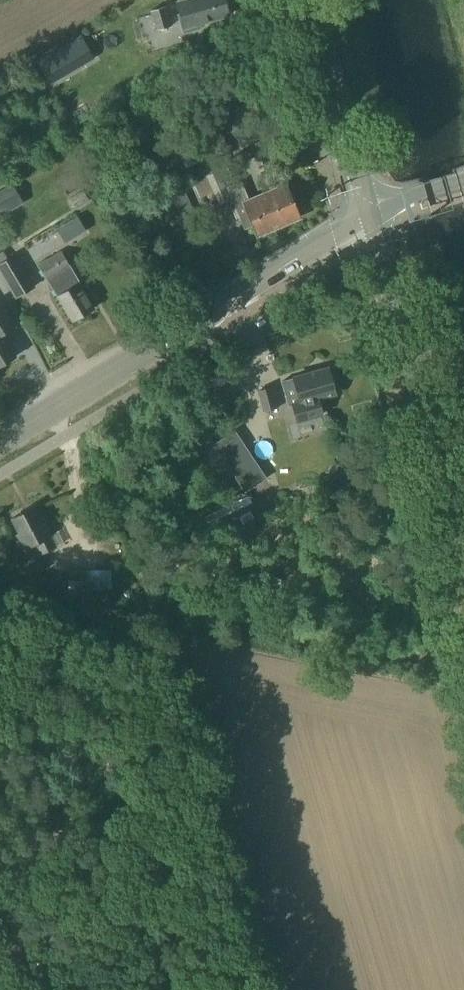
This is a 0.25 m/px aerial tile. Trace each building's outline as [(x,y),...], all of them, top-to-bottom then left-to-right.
[(178,1),(178,2),(182,15),(179,15),(184,34),(186,33),(200,29),(199,25),(230,17),(229,13),(231,11),(229,3),(226,3),(225,0),(184,0),(178,1)] [(166,7),(150,12),(156,30),(171,25),(166,7)] [(38,61),(51,82),(93,57),(80,36),(38,61)] [(189,156),(186,141),(173,144),(177,159),(189,156)] [(197,155),(203,167),(214,162),(231,154),(226,143),(197,155)] [(231,200),(218,170),(206,175),(217,200),(219,205),(230,200),(231,200)] [(235,170),(222,175),(228,190),(241,184),(235,170)] [(0,188),(0,204),(4,211),(20,202),(9,183),(0,188)] [(275,228),(262,196),(249,202),(241,184),(228,190),(245,229),(254,225),(258,235),(275,228)] [(262,196),(275,228),(299,218),(286,187),(262,196)] [(167,201),(174,220),(194,212),(186,193),(167,201)] [(74,213),(64,220),(73,235),(84,229),(74,213)] [(24,237),(30,247),(52,234),(46,224),(24,237)] [(39,264),(57,296),(71,321),(93,309),(79,284),(80,284),(61,251),(39,264)] [(0,263),(0,272),(15,298),(34,286),(15,255),(0,263)] [(14,358),(0,335),(13,327),(0,305),(0,366),(14,358)] [(293,378),(281,381),(288,407),(293,406),(297,421),(322,414),(317,399),(336,394),(329,368),(293,378)] [(258,390),(263,411),(277,408),(272,386),(258,390)] [(233,428),(213,442),(234,474),(237,471),(254,460),(246,448),(233,428)] [(35,508),(11,519),(19,534),(16,535),(23,549),(24,549),(30,561),(55,548),(64,543),(58,531),(51,535),(44,521),(42,522),(35,508)] [(68,570),(68,594),(88,594),(88,570),(68,570)] [(130,588),(124,590),(125,598),(132,596),(130,588)]
